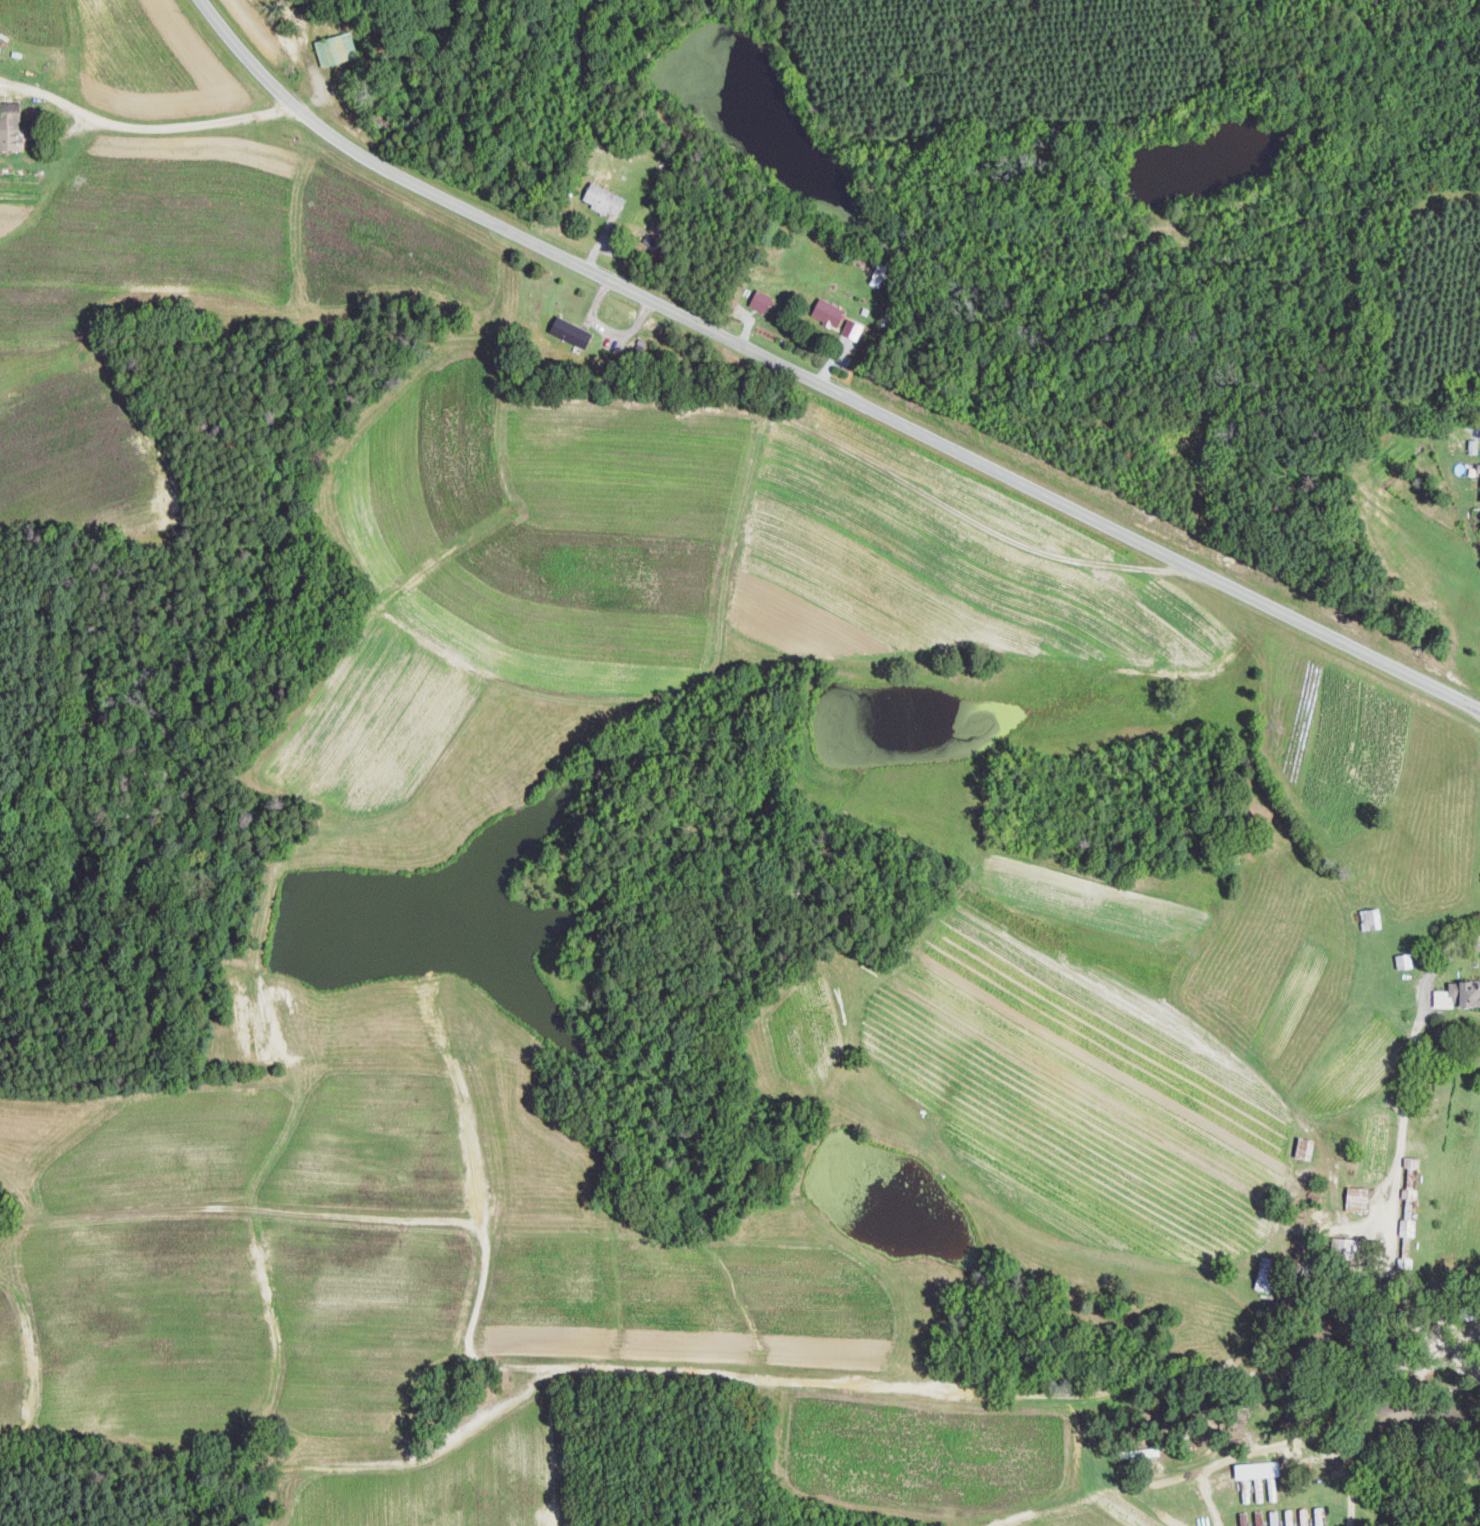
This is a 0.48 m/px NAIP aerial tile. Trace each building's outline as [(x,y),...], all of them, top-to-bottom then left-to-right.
[(359,57),(351,31),(316,41),(324,67),(359,57)] [(24,150),(22,102),(0,103),(0,119),(1,151),(24,150)] [(619,219),(629,198),(594,181),(584,201),(619,219)] [(768,313),(776,297),(760,289),(752,305),(768,313)] [(850,310),(823,296),(814,314),(840,328),(850,310)] [(603,336),(559,314),(548,336),(593,358),(603,336)] [(1364,930),(1385,929),(1383,908),(1363,909),(1364,930)] [(1399,969),(1415,966),(1412,952),(1397,955),(1399,969)] [(1479,1006),(1479,984),(1478,984),(1477,980),(1451,980),(1451,989),(1436,989),(1437,1006),(1479,1006)] [(1313,1159),(1319,1139),(1302,1134),(1296,1155),(1313,1159)] [(1405,1218),(1404,1218),(1401,1266),(1412,1266),(1414,1235),(1417,1235),(1418,1218),(1415,1218),(1415,1198),(1417,1198),(1418,1167),(1421,1167),(1422,1156),(1408,1156),(1405,1218)] [(1371,1187),(1349,1186),(1349,1210),(1370,1211),(1371,1187)] [(1258,1289),(1274,1292),(1280,1258),(1264,1255),(1258,1289)] [(1282,1460),(1239,1464),(1240,1478),(1284,1475),(1282,1460)] [(1281,1510),(1272,1510),(1272,1525),(1282,1525),(1281,1510)] [(1266,1512),(1258,1512),(1259,1525),(1266,1525),(1266,1512)]
